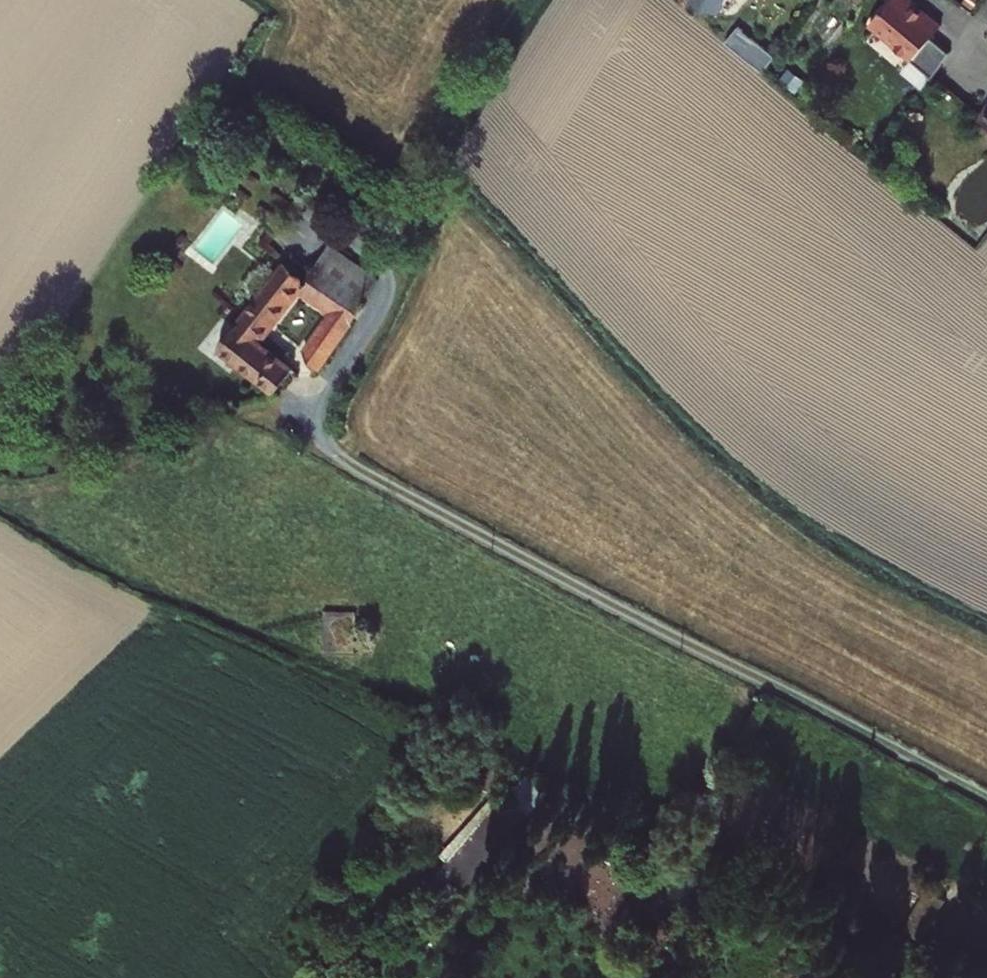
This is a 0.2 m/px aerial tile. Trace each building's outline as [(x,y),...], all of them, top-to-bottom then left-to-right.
[(695,1),(689,12),(712,22),(718,10),(729,17),(738,3),(734,0),(694,0),(695,1)] [(933,77),(950,53),(930,36),(940,24),(924,11),(922,13),(913,6),(915,4),(911,0),(888,0),(869,24),(933,77)] [(922,13),(924,11),(915,4),(913,6),(922,13)] [(754,44),(730,26),(724,33),(748,52),(754,44)] [(977,120),(986,126),(986,107),(977,120)] [(286,262),(219,347),(250,371),(276,391),(294,370),(259,343),(301,288),(332,309),(303,352),(317,372),(378,278),(329,245),(307,278),(286,262)] [(357,611),(324,610),(322,651),(355,652),(357,611)] [(548,790),(530,773),(452,858),(471,875),(548,790)]
